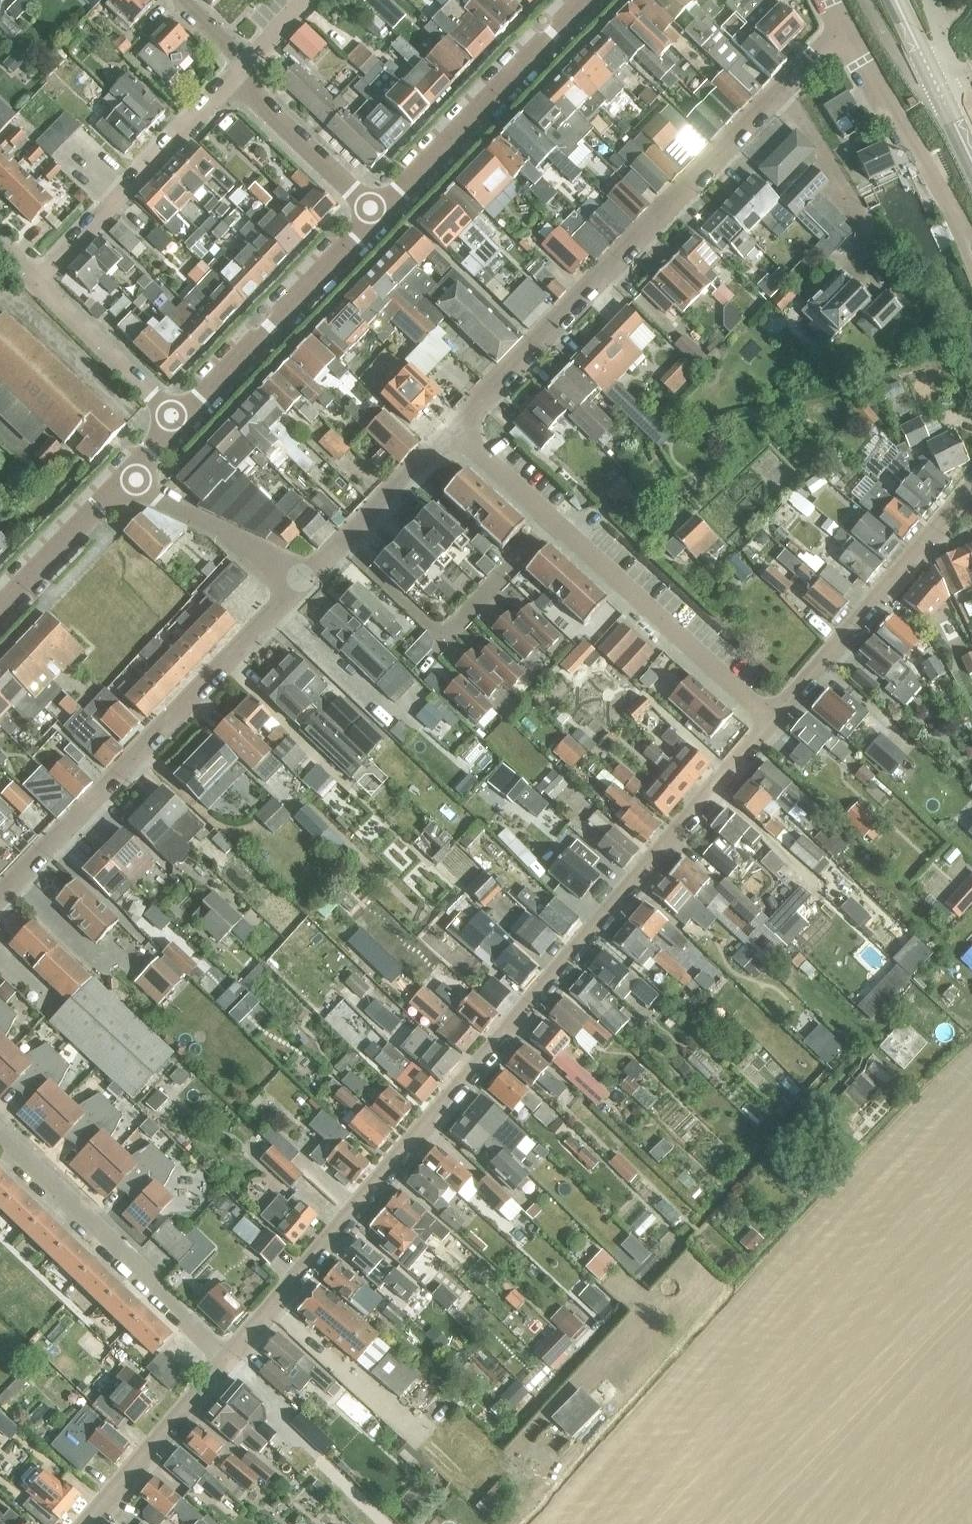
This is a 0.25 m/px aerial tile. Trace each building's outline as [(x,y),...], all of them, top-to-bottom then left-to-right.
[(17,1),(26,10),(35,0),(18,0),(17,1)] [(104,7),(128,30),(151,6),(145,0),(111,0),(108,3),(104,7)] [(431,24),(473,63),(494,41),(452,0),(435,0),(444,9),(443,11),(441,13),(432,22),(433,22),(431,24)] [(494,41),(508,26),(481,0),(474,0),(472,1),(471,0),(452,0),(494,41)] [(508,26),(522,12),(510,0),(481,0),(508,26)] [(629,4),(671,46),(672,46),(679,40),(668,29),(674,23),(650,0),(633,0),(629,4)] [(674,23),(685,11),(696,22),(684,33),(723,72),(726,75),(746,94),(749,92),(758,83),(742,68),(749,61),(744,56),(719,31),(710,22),(699,11),(688,0),(650,0),(674,23)] [(725,7),(740,21),(755,36),(777,56),(803,29),(774,0),(731,0),(725,7)] [(17,1),(7,11),(17,20),(26,10),(17,1)] [(406,18),(388,1),(375,14),(393,31),(406,18)] [(710,22),(716,16),(721,11),(710,1),(699,11),(710,22)] [(629,4),(615,19),(615,20),(669,72),(671,70),(668,67),(671,64),(663,55),(671,46),(629,4)] [(734,15),(719,31),(744,56),(749,61),(769,81),(786,64),(777,56),(755,36),(740,21),(734,15)] [(615,19),(599,35),(627,62),(629,63),(635,57),(660,82),(669,72),(615,20),(615,19)] [(151,43),(137,57),(166,85),(180,71),(178,69),(193,53),(183,43),(187,39),(169,21),(157,33),(150,40),(149,41),(151,43)] [(439,46),(425,61),(450,86),(473,63),(431,24),(424,31),(439,46)] [(151,26),(143,34),(150,40),(157,33),(151,26)] [(291,43),(311,62),(325,47),(305,28),(291,43)] [(599,35),(585,50),(613,77),(620,84),(627,77),(619,70),(627,62),(599,35)] [(121,38),(113,46),(122,55),(130,47),(121,38)] [(415,71),(402,85),(428,109),(450,86),(425,61),(424,62),(399,38),(390,47),(398,55),(415,71)] [(360,44),(345,58),(365,78),(379,63),(360,44)] [(585,50),(570,65),(603,99),(605,102),(608,104),(624,88),(620,84),(613,77),(585,50)] [(3,65),(13,74),(25,60),(15,51),(3,65)] [(38,69),(47,78),(65,61),(57,52),(38,69)] [(389,62),(383,68),(391,76),(397,70),(389,62)] [(375,94),(374,95),(411,128),(428,109),(402,85),(401,85),(391,76),(383,68),(379,63),(365,78),(362,81),(375,94)] [(570,65),(549,87),(579,117),(588,124),(599,113),(597,110),(605,102),(603,99),(570,65)] [(287,74),(278,83),(325,127),(370,171),(386,154),(357,126),(343,112),(349,106),(339,96),(333,102),(295,66),(287,74)] [(723,72),(710,85),(715,90),(738,113),(751,99),(746,94),(726,75),(723,72)] [(116,86),(109,93),(122,105),(147,130),(163,113),(141,92),(143,90),(127,75),(125,77),(121,77),(116,83),(116,86)] [(549,87),(540,97),(582,140),(593,129),(588,124),(579,117),(549,87)] [(636,100),(647,109),(655,100),(657,97),(646,88),(636,100)] [(738,113),(715,90),(703,103),(726,125),(738,113)] [(843,115),(855,107),(846,92),(822,108),(842,141),(855,133),(843,115)] [(122,105),(109,93),(103,99),(115,112),(109,119),(106,116),(95,127),(123,155),(147,130),(122,105)] [(360,122),(357,125),(386,153),(411,128),(374,95),(367,101),(377,111),(363,125),(360,122)] [(540,97),(523,115),(547,139),(567,159),(579,149),(576,146),(582,140),(540,97)] [(726,125),(703,103),(690,116),(713,138),(726,125)] [(15,119),(0,104),(0,135),(15,119)] [(57,121),(72,136),(80,128),(65,113),(57,121)] [(523,115),(501,138),(533,172),(546,159),(571,183),(581,173),(567,159),(547,139),(523,115)] [(657,115),(644,129),(685,169),(695,158),(675,139),(679,135),(657,115)] [(72,136),(57,121),(50,129),(65,143),(72,136)] [(622,121),(617,127),(622,133),(628,127),(622,121)] [(6,140),(13,147),(25,136),(18,128),(6,140)] [(43,136),(58,151),(65,143),(50,129),(43,136)] [(644,129),(631,142),(644,155),(643,156),(668,181),(670,184),(685,169),(644,129)] [(760,171),(777,187),(813,151),(796,134),(760,171)] [(43,136),(35,144),(50,159),(58,151),(43,136)] [(501,138),(485,154),(513,182),(520,174),(530,185),(526,189),(545,207),(557,195),(554,193),(544,183),(543,182),(533,172),(501,138)] [(189,144),(177,157),(205,185),(212,177),(228,193),(233,187),(233,183),(218,171),(189,144)] [(32,165),(43,154),(34,145),(23,156),(32,165)] [(857,157),(868,181),(881,175),(880,172),(892,166),(882,145),(857,157)] [(15,167),(0,152),(0,182),(15,167)] [(485,154),(456,184),(457,184),(484,211),(512,181),(513,182),(485,154)] [(616,154),(609,161),(617,169),(624,162),(616,154)] [(643,156),(630,169),(655,194),(668,181),(643,157),(643,156)] [(177,157),(163,171),(192,199),(205,185),(177,157)] [(53,163),(41,176),(50,183),(61,171),(53,163)] [(13,207),(33,185),(15,167),(0,182),(0,194),(13,207)] [(810,168),(778,201),(795,218),(796,217),(818,194),(827,185),(810,168)] [(163,171),(150,185),(179,212),(192,199),(163,171)] [(299,208),(318,225),(335,208),(297,172),(290,180),(309,197),(299,208)] [(753,177),(721,210),(747,236),(762,221),(779,238),(792,224),(791,223),(795,218),(778,201),(753,177)] [(615,191),(607,199),(610,202),(616,208),(616,207),(633,223),(633,224),(649,208),(623,182),(615,191)] [(247,191),(264,208),(272,200),(254,183),(247,191)] [(456,184),(445,197),(488,241),(495,234),(488,227),(487,229),(477,218),(484,211),(457,184),(456,184)] [(33,185),(13,207),(30,224),(51,203),(33,185)] [(179,212),(150,185),(136,200),(165,227),(171,232),(174,235),(182,227),(179,223),(173,218),(179,212)] [(276,220),(301,243),(318,225),(299,208),(279,187),(272,194),(287,209),(276,220)] [(74,195),(73,197),(74,198),(80,204),(87,197),(80,190),(75,194),(74,195)] [(237,208),(242,213),(245,209),(239,203),(244,198),(237,191),(229,200),(237,208)] [(818,194),(796,217),(806,227),(827,204),(818,194)] [(209,196),(200,206),(209,214),(218,204),(209,196)] [(445,197),(418,225),(445,251),(453,242),(458,237),(474,253),(461,266),(473,278),(487,265),(500,252),(488,241),(445,197)] [(610,202),(587,225),(611,248),(624,234),(623,233),(633,223),(616,207),(616,208),(610,202)] [(215,212),(221,218),(230,209),(224,203),(215,212)] [(815,236),(837,213),(827,204),(806,227),(815,236)] [(250,221),(287,257),(301,243),(276,220),(270,214),(264,220),(251,209),(245,215),(250,221)] [(757,246),(747,236),(721,210),(700,232),(721,253),(729,246),(743,260),(757,246)] [(827,242),(843,225),(846,222),(837,213),(815,236),(823,244),(826,241),(827,242)] [(576,214),(560,229),(594,263),(609,247),(611,248),(587,225),(576,214)] [(211,216),(197,230),(203,237),(217,223),(211,216)] [(228,217),(222,223),(228,228),(234,223),(228,217)] [(248,248),(273,272),(287,257),(250,221),(239,232),(247,240),(243,243),(248,248)] [(140,243),(119,222),(108,233),(130,254),(140,243)] [(210,234),(217,241),(229,229),(228,228),(222,223),(222,222),(210,234)] [(853,234),(843,225),(827,242),(837,251),(853,234)] [(146,239),(161,253),(172,242),(157,227),(146,239)] [(560,229),(542,248),(571,276),(589,257),(560,229)] [(192,235),(183,245),(190,251),(198,243),(204,237),(197,230),(192,235)] [(395,246),(416,267),(421,261),(439,279),(451,268),(411,230),(395,246)] [(695,237),(678,254),(710,285),(716,279),(709,271),(719,261),(695,237)] [(98,239),(83,255),(106,276),(114,267),(115,265),(126,275),(135,266),(117,248),(113,252),(98,239)] [(198,243),(190,251),(198,259),(200,261),(208,253),(206,250),(198,243)] [(395,246),(375,269),(416,307),(437,285),(416,267),(395,246)] [(234,263),(259,287),(273,272),(248,248),(241,255),(235,250),(231,253),(227,251),(224,253),(234,263)] [(710,285),(678,254),(649,284),(641,293),(661,312),(669,303),(681,315),(710,285)] [(83,255),(67,273),(90,293),(99,283),(110,294),(117,287),(106,276),(83,255)] [(214,261),(207,267),(243,303),(258,287),(234,264),(234,263),(228,257),(220,266),(214,261)] [(182,302),(215,333),(243,303),(207,267),(201,262),(189,275),(199,284),(182,302)] [(529,275),(535,280),(536,279),(558,300),(567,291),(553,277),(553,278),(539,265),(529,275)] [(375,269),(344,300),(360,315),(359,318),(370,329),(385,343),(395,331),(388,324),(393,319),(420,345),(404,361),(423,380),(451,351),(441,341),(446,336),(436,327),(437,327),(416,307),(375,269)] [(437,285),(416,307),(437,327),(445,317),(495,365),(522,336),(453,270),(437,285)] [(875,330),(877,332),(878,333),(901,310),(885,294),(872,307),(839,274),(801,312),(812,323),(807,328),(825,346),(859,313),(863,317),(875,330)] [(135,284),(144,292),(152,283),(144,275),(135,284)] [(767,276),(757,286),(770,299),(780,289),(767,276)] [(503,306),(521,324),(539,306),(546,298),(528,281),(520,289),(503,306)] [(141,294),(166,318),(198,350),(215,333),(182,302),(176,308),(167,300),(162,296),(164,294),(152,283),(144,292),(141,294)] [(722,285),(717,290),(729,303),(734,298),(722,285)] [(771,304),(781,314),(795,299),(785,289),(771,304)] [(729,303),(717,290),(712,295),(724,307),(729,303)] [(133,304),(139,309),(147,300),(141,295),(133,304)] [(108,311),(115,319),(131,304),(123,296),(108,311)] [(344,300),(312,334),(340,360),(359,340),(370,329),(359,318),(360,315),(344,300)] [(96,303),(89,311),(98,320),(106,312),(96,303)] [(626,308),(601,333),(627,359),(631,363),(632,364),(641,355),(639,353),(626,341),(629,338),(642,324),(626,308)] [(143,311),(136,319),(152,333),(185,364),(198,350),(166,318),(159,326),(143,311)] [(76,432),(100,405),(4,315),(0,319),(0,413),(33,444),(47,429),(64,444),(76,432)] [(152,333),(136,319),(135,320),(129,315),(115,329),(169,381),(185,364),(152,333)] [(877,332),(875,330),(863,317),(856,325),(870,339),(877,332)] [(572,363),(601,392),(654,445),(659,449),(670,438),(647,415),(614,383),(632,364),(627,359),(601,333),(572,363)] [(310,336),(289,359),(313,381),(327,367),(340,380),(348,371),(310,336)] [(675,347),(693,365),(701,355),(684,338),(675,347)] [(654,384),(667,396),(694,368),(681,356),(654,384)] [(275,372),(276,373),(300,397),(311,407),(318,400),(327,409),(334,401),(313,382),(289,359),(275,372)] [(590,403),(601,392),(572,363),(546,390),(571,415),(569,417),(596,443),(613,425),(590,403)] [(410,367),(396,381),(424,408),(432,401),(429,398),(435,391),(423,380),(410,367)] [(276,373),(258,391),(283,415),(292,407),(310,425),(319,415),(311,407),(300,397),(276,373)] [(396,381),(382,396),(408,420),(414,414),(417,416),(424,408),(396,381)] [(258,391),(241,408),(276,442),(274,444),(304,474),(313,465),(295,447),(298,443),(287,433),(276,422),(283,415),(258,391)] [(513,425),(540,451),(554,437),(548,431),(565,413),(543,393),(513,425)] [(850,409),(867,430),(879,421),(861,399),(850,409)] [(364,414),(352,403),(343,413),(355,423),(364,414)] [(373,404),(365,413),(374,421),(382,413),(373,404)] [(100,405),(76,432),(85,440),(75,450),(89,463),(123,427),(100,405)] [(241,408),(226,425),(251,448),(252,447),(263,456),(270,448),(274,444),(276,442),(241,408)] [(365,431),(399,463),(417,445),(383,412),(382,413),(374,421),(365,431)] [(918,419),(898,428),(909,450),(928,441),(918,419)] [(226,425),(207,445),(235,471),(251,453),(254,456),(251,459),(262,469),(269,462),(263,456),(252,447),(251,448),(226,425)] [(331,430),(318,443),(337,462),(350,449),(331,430)] [(953,432),(925,445),(930,453),(922,456),(917,459),(921,466),(923,471),(927,469),(926,465),(934,462),(941,476),(942,476),(968,463),(953,432)] [(34,457),(44,466),(61,448),(51,439),(34,457)] [(898,455),(893,460),(895,462),(899,460),(907,474),(914,481),(915,480),(938,500),(951,484),(942,476),(941,476),(934,462),(926,465),(927,469),(923,471),(921,466),(917,469),(904,444),(894,449),(898,455)] [(175,478),(201,502),(203,505),(235,471),(207,445),(175,478)] [(843,458),(835,468),(846,478),(854,468),(843,458)] [(895,462),(893,460),(885,470),(902,484),(893,495),(921,519),(938,500),(915,480),(914,481),(907,474),(899,460),(895,462)] [(195,507),(231,524),(260,495),(246,482),(235,471),(203,505),(201,502),(195,507)] [(443,496),(453,505),(475,480),(465,471),(443,496)] [(819,474),(804,485),(811,495),(826,484),(819,474)] [(621,478),(605,494),(614,503),(642,501),(630,486),(621,478)] [(453,505),(462,514),(485,489),(475,480),(453,505)] [(875,486),(861,503),(878,518),(877,519),(902,541),(918,523),(875,486)] [(462,514),(472,523),(495,498),(485,489),(462,514)] [(785,500),(805,517),(813,507),(792,491),(785,500)] [(321,493),(311,504),(319,512),(330,523),(340,512),(330,502),(321,493)] [(231,524),(264,539),(285,518),(260,495),(231,524)] [(472,523),(482,532),(505,507),(495,498),(472,523)] [(325,524),(301,501),(285,518),(301,535),(308,542),(325,524)] [(432,507),(419,521),(449,549),(453,545),(460,552),(469,543),(432,507)] [(482,532),(492,541),(515,516),(505,507),(482,532)] [(123,535),(153,563),(187,528),(147,509),(123,535)] [(515,516),(492,541),(501,550),(524,525),(515,516)] [(851,534),(884,562),(899,544),(866,516),(851,534)] [(666,546),(676,556),(685,547),(697,560),(712,546),(717,552),(723,547),(695,517),(666,546)] [(285,518),(264,539),(285,549),(301,535),(285,518)] [(828,519),(821,527),(830,536),(838,528),(828,519)] [(419,521),(410,529),(447,565),(451,561),(444,554),(449,549),(419,521)] [(410,529),(399,540),(429,569),(435,563),(443,570),(447,565),(410,529)] [(839,561),(865,584),(881,565),(840,530),(834,538),(848,550),(839,561)] [(760,533),(753,540),(761,547),(768,539),(760,533)] [(480,534),(471,544),(484,556),(493,546),(480,534)] [(9,547),(0,539),(0,556),(9,547)] [(399,540),(389,551),(426,587),(431,583),(423,576),(429,569),(399,540)] [(936,562),(952,597),(971,587),(971,545),(936,562)] [(525,572),(539,585),(563,560),(548,547),(525,572)] [(426,587),(389,551),(375,566),(405,595),(415,585),(422,592),(423,591),(426,587)] [(724,565),(742,583),(753,573),(735,554),(724,565)] [(814,556),(806,565),(815,573),(823,563),(814,556)] [(539,585),(554,599),(577,573),(563,560),(539,585)] [(232,564),(225,572),(240,586),(247,578),(232,564)] [(818,576),(843,597),(853,586),(827,565),(818,576)] [(802,599),(831,624),(847,605),(802,566),(794,576),(810,591),(802,599)] [(760,578),(783,597),(792,586),(769,567),(760,578)] [(201,573),(207,579),(211,573),(205,568),(201,573)] [(920,582),(903,601),(928,623),(948,599),(933,568),(920,582)] [(225,572),(217,580),(232,594),(240,586),(225,572)] [(554,599),(569,612),(592,587),(577,573),(554,599)] [(217,580),(210,587),(225,602),(232,594),(217,580)] [(426,587),(423,591),(429,598),(437,589),(431,583),(426,587)] [(382,630),(393,639),(402,629),(393,619),(357,584),(339,602),(364,626),(371,619),(382,630)] [(210,587),(202,595),(206,599),(217,610),(225,602),(210,587)] [(592,587),(569,612),(584,626),(607,601),(592,587)] [(543,596),(535,605),(541,611),(549,602),(543,596)] [(207,615),(196,627),(216,645),(234,626),(217,610),(206,599),(199,607),(207,615)] [(963,606),(969,618),(971,617),(971,602),(963,606)] [(321,635),(339,651),(341,649),(389,697),(410,676),(337,605),(319,623),(326,629),(321,635)] [(527,608),(514,622),(538,645),(537,646),(545,653),(559,638),(527,608)] [(184,613),(180,618),(187,624),(191,619),(184,613)] [(538,645),(514,622),(507,615),(492,630),(524,660),(537,646),(538,645)] [(46,616),(16,647),(51,680),(59,672),(61,673),(82,651),(46,616)] [(875,636),(903,660),(913,649),(923,657),(929,650),(891,617),(875,636)] [(180,618),(176,623),(183,629),(187,624),(180,618)] [(599,651),(629,678),(652,653),(622,626),(599,651)] [(196,627),(178,646),(197,665),(216,645),(196,627)] [(426,633),(417,642),(428,653),(431,649),(434,640),(426,633)] [(153,639),(146,647),(155,655),(162,647),(153,639)] [(873,639),(859,654),(870,663),(867,667),(887,685),(884,689),(892,696),(905,707),(920,689),(910,672),(900,662),(873,639)] [(491,645),(478,659),(502,683),(501,683),(509,691),(523,676),(491,645)] [(178,646),(161,664),(179,683),(197,665),(178,646)] [(0,664),(0,696),(11,706),(10,707),(20,717),(53,683),(51,681),(16,647),(0,664)] [(155,655),(146,647),(139,655),(147,663),(155,655)] [(502,683),(478,659),(471,652),(456,667),(488,697),(501,683),(502,683)] [(276,670),(300,693),(311,704),(311,703),(367,755),(383,738),(339,696),(329,707),(318,696),(327,687),(292,653),(276,670)] [(961,660),(969,676),(971,675),(971,655),(961,660)] [(920,666),(934,688),(948,679),(934,657),(920,666)] [(161,664),(145,681),(164,698),(179,683),(161,664)] [(845,695),(862,709),(881,688),(859,669),(840,691),(845,695)] [(351,780),(370,761),(276,670),(259,687),(303,729),(301,731),(351,780)] [(650,670),(639,682),(648,690),(659,679),(650,670)] [(431,675),(424,682),(433,690),(440,682),(431,675)] [(669,701),(689,720),(711,697),(691,678),(669,701)] [(445,693),(477,723),(491,709),(459,679),(445,693)] [(164,698),(145,681),(134,692),(125,683),(118,690),(126,699),(125,699),(145,718),(164,698)] [(84,710),(91,716),(101,705),(108,712),(101,720),(122,741),(138,723),(117,704),(119,703),(105,689),(95,699),(84,710)] [(817,704),(811,711),(835,732),(836,731),(846,740),(868,714),(862,709),(845,695),(840,702),(828,692),(817,704)] [(11,706),(0,696),(0,727),(9,735),(17,727),(14,725),(12,726),(1,716),(10,707),(11,706)] [(233,715),(232,715),(251,735),(261,725),(269,734),(269,735),(267,737),(276,745),(269,752),(283,765),(291,773),(292,772),(291,771),(305,756),(284,735),(287,733),(270,717),(271,716),(251,697),(233,716),(233,715)] [(625,713),(636,724),(652,709),(642,697),(625,713)] [(711,697),(689,720),(709,738),(710,739),(732,715),(731,714),(731,715),(711,697)] [(429,704),(416,719),(432,732),(445,718),(429,704)] [(251,735),(232,715),(215,733),(266,783),(283,765),(269,752),(251,735)] [(802,744),(790,758),(799,767),(804,766),(815,754),(816,755),(823,747),(837,758),(842,763),(851,754),(845,749),(806,716),(791,734),(802,744)] [(72,737),(71,738),(104,769),(105,768),(105,769),(122,751),(117,746),(89,719),(72,737)] [(578,730),(571,739),(587,753),(589,755),(596,746),(578,730)] [(679,755),(672,763),(694,782),(709,765),(669,730),(661,739),(679,755)] [(567,735),(552,753),(560,760),(558,763),(565,770),(568,767),(571,770),(578,762),(582,765),(587,760),(584,757),(587,753),(571,739),(567,735)] [(880,737),(865,754),(890,775),(905,758),(880,737)] [(212,738),(174,777),(199,800),(209,810),(236,781),(247,772),(236,761),(212,738)] [(720,742),(712,750),(722,759),(730,750),(720,742)] [(70,744),(63,751),(77,765),(84,758),(70,744)] [(657,775),(655,777),(680,799),(694,782),(672,763),(651,745),(643,755),(664,773),(660,777),(657,775)] [(64,758),(50,773),(55,778),(76,800),(77,800),(92,784),(64,758)] [(766,763),(751,781),(788,814),(796,805),(814,821),(822,811),(766,763)] [(302,781),(323,801),(337,785),(316,765),(302,781)] [(41,766),(23,787),(58,820),(77,800),(41,766)] [(503,766),(488,784),(512,805),(516,801),(528,786),(503,766)] [(863,767),(855,777),(866,787),(875,777),(863,767)] [(609,790),(605,795),(627,814),(619,822),(645,844),(660,826),(621,791),(624,788),(604,769),(595,779),(609,790)] [(535,789),(540,794),(542,793),(552,801),(568,784),(552,770),(535,789)] [(680,799),(655,777),(651,781),(655,783),(648,791),(633,778),(625,789),(634,796),(638,791),(644,796),(642,799),(663,817),(679,799),(680,799)] [(773,801),(751,781),(732,802),(776,839),(784,830),(763,812),(773,801)] [(13,782),(1,795),(21,814),(33,801),(13,782)] [(528,786),(516,801),(526,809),(538,795),(528,786)] [(161,787),(144,805),(145,806),(175,834),(175,833),(186,844),(194,836),(200,842),(209,833),(161,787)] [(256,815),(273,833),(291,815),(273,797),(256,815)] [(841,821),(863,839),(866,836),(872,842),(884,828),(856,803),(841,821)] [(145,806),(144,805),(128,823),(158,851),(173,867),(177,863),(178,864),(182,864),(187,858),(187,855),(186,853),(189,849),(174,835),(175,834),(145,806)] [(295,817),(317,839),(328,827),(307,805),(295,817)] [(711,847),(702,858),(725,878),(727,879),(736,869),(724,859),(733,849),(741,839),(750,847),(758,838),(725,810),(709,828),(720,837),(711,847)] [(607,838),(599,848),(623,869),(639,851),(595,814),(588,822),(607,838)] [(122,830),(101,852),(134,884),(156,861),(122,830)] [(536,862),(505,830),(496,839),(527,871),(536,862)] [(820,832),(813,840),(821,847),(828,840),(820,832)] [(828,840),(821,847),(833,859),(847,845),(835,833),(828,840)] [(211,840),(228,858),(235,852),(219,834),(211,840)] [(466,836),(460,843),(467,850),(474,843),(466,836)] [(790,851),(814,871),(826,856),(802,837),(790,851)] [(547,874),(580,902),(600,878),(590,870),(598,860),(576,841),(569,850),(567,849),(547,874)] [(758,864),(768,873),(781,860),(771,851),(758,864)] [(134,884),(101,852),(82,871),(112,900),(120,892),(123,895),(134,884)] [(685,858),(670,875),(693,896),(693,895),(695,897),(706,907),(719,893),(750,921),(761,909),(727,879),(725,878),(718,887),(685,858)] [(467,889),(485,907),(501,890),(483,873),(467,889)] [(653,894),(652,895),(674,915),(673,916),(685,926),(685,925),(691,919),(706,931),(716,918),(691,897),(693,896),(670,875),(653,894)] [(944,905),(958,918),(971,903),(971,875),(944,905)] [(75,879),(55,899),(69,912),(66,915),(96,944),(118,921),(75,879)] [(798,886),(765,922),(788,944),(806,924),(795,913),(810,897),(798,886)] [(517,898),(563,938),(580,919),(555,898),(547,907),(538,900),(525,888),(517,898)] [(213,891),(202,903),(213,914),(230,930),(242,919),(213,891)] [(294,903),(306,915),(314,906),(303,895),(294,903)] [(645,904),(629,923),(651,942),(659,933),(681,952),(689,942),(645,904)] [(158,908),(151,915),(164,928),(171,921),(158,908)] [(482,911),(471,924),(488,938),(480,946),(498,961),(495,965),(521,987),(537,968),(511,946),(515,942),(482,911)] [(509,930),(511,932),(540,956),(556,937),(532,917),(531,917),(525,911),(509,930)] [(230,930),(213,914),(202,925),(219,941),(230,930)] [(460,914),(445,931),(473,955),(480,946),(488,938),(471,924),(460,914)] [(22,957),(69,1002),(91,979),(33,923),(10,947),(22,957)] [(628,923),(612,942),(637,963),(642,967),(650,957),(654,960),(679,982),(685,987),(692,980),(685,975),(687,973),(651,942),(629,923),(628,924),(628,923)] [(960,955),(971,966),(971,942),(960,955)] [(163,952),(187,974),(195,965),(172,943),(163,952)] [(357,953),(377,973),(387,963),(367,943),(357,953)] [(731,957),(742,968),(756,953),(745,943),(731,957)] [(614,991),(624,1000),(631,992),(647,1008),(658,996),(644,983),(642,985),(639,982),(605,952),(589,971),(614,991)] [(165,996),(172,1003),(192,983),(162,954),(157,959),(149,967),(144,962),(137,969),(165,996)] [(798,954),(790,963),(796,970),(805,961),(798,954)] [(392,961),(382,972),(393,982),(403,971),(392,961)] [(806,962),(799,969),(807,978),(814,971),(806,962)] [(701,972),(693,981),(699,987),(707,994),(715,985),(701,972)] [(344,984),(360,999),(369,990),(353,974),(344,984)] [(592,1013),(591,1014),(616,1036),(633,1017),(623,1009),(619,1013),(615,1010),(617,1008),(613,1005),(615,1003),(607,995),(608,994),(585,974),(569,993),(592,1013)] [(478,995),(495,1009),(509,992),(493,977),(478,995)] [(91,979),(69,1002),(50,1022),(131,1098),(173,1054),(92,978),(91,979)] [(6,1004),(16,994),(4,983),(0,987),(0,998),(6,1004)] [(456,1011),(455,1011),(481,1034),(498,1015),(473,993),(465,1001),(456,994),(443,983),(435,993),(456,1011)] [(230,986),(220,997),(228,1005),(239,995),(230,986)] [(333,988),(325,997),(333,1004),(341,996),(333,988)] [(423,988),(411,1002),(441,1028),(437,1033),(462,1055),(478,1036),(447,1010),(448,1009),(441,1003),(423,988)] [(248,995),(238,1006),(248,1015),(258,1005),(248,995)] [(548,1017),(575,1040),(583,1031),(603,1048),(611,1038),(591,1020),(591,1021),(564,999),(548,1017)] [(375,1000),(364,1012),(372,1019),(383,1008),(375,1000)] [(13,1049),(4,1039),(17,1016),(5,1004),(0,1010),(0,1063),(13,1049)] [(924,1037),(907,1018),(870,1052),(887,1070),(924,1037)] [(565,1079),(586,1096),(597,1107),(609,1095),(596,1084),(566,1058),(575,1047),(570,1042),(545,1021),(529,1040),(553,1061),(551,1063),(567,1077),(565,1079)] [(819,1026),(803,1043),(826,1065),(843,1048),(819,1026)] [(419,1029),(402,1050),(403,1051),(440,1083),(459,1060),(438,1042),(436,1043),(419,1029)] [(63,1036),(54,1046),(60,1052),(70,1043),(63,1036)] [(437,1086),(411,1063),(389,1045),(383,1052),(373,1042),(364,1053),(387,1074),(422,1104),(437,1086)] [(23,1092),(58,1055),(46,1043),(23,1057),(13,1049),(0,1063),(0,1098),(13,1083),(23,1092)] [(524,1046),(506,1067),(531,1088),(537,1081),(549,1091),(557,1082),(551,1077),(545,1071),(548,1067),(524,1046)] [(334,1068),(340,1074),(357,1056),(350,1050),(334,1068)] [(18,1115),(35,1131),(66,1099),(57,1090),(70,1066),(58,1055),(23,1092),(32,1100),(18,1115)] [(622,1072),(628,1077),(634,1083),(645,1071),(632,1060),(622,1072)] [(686,1064),(679,1071),(688,1079),(694,1072),(686,1064)] [(341,1083),(357,1097),(366,1087),(351,1072),(341,1083)] [(489,1091),(513,1111),(521,1103),(533,1114),(541,1105),(529,1093),(505,1072),(489,1091)] [(639,1087),(634,1083),(628,1077),(619,1087),(630,1097),(639,1087)] [(349,1127),(376,1151),(392,1132),(332,1079),(328,1084),(337,1093),(334,1097),(350,1111),(342,1120),(349,1126),(349,1127)] [(367,1094),(376,1102),(371,1108),(395,1129),(411,1109),(388,1089),(382,1095),(373,1087),(367,1094)] [(145,1103),(155,1113),(169,1100),(158,1089),(145,1103)] [(66,1133),(75,1142),(81,1136),(111,1105),(99,1094),(75,1108),(66,1099),(35,1131),(53,1148),(66,1133)] [(786,1094),(779,1100),(787,1108),(793,1102),(788,1096),(786,1094)] [(480,1098),(465,1115),(510,1154),(511,1153),(525,1137),(506,1120),(480,1098)] [(71,1165),(88,1182),(119,1149),(109,1140),(123,1116),(111,1105),(81,1136),(75,1142),(85,1151),(71,1165)] [(563,1125),(541,1106),(533,1116),(554,1135),(563,1125)] [(322,1112),(309,1127),(336,1150),(326,1162),(338,1173),(334,1177),(346,1187),(350,1183),(353,1185),(370,1165),(344,1143),(350,1136),(322,1112)] [(510,1154),(465,1115),(449,1134),(475,1156),(483,1146),(497,1158),(487,1168),(512,1192),(531,1175),(511,1153),(510,1154)] [(273,1128),(264,1138),(273,1146),(282,1137),(273,1128)] [(563,1144),(590,1170),(599,1161),(584,1147),(583,1149),(570,1137),(563,1144)] [(664,1141),(656,1148),(665,1157),(673,1150),(664,1141)] [(119,1184),(129,1193),(163,1155),(152,1144),(129,1158),(119,1149),(88,1182),(105,1198),(119,1184)] [(260,1161),(290,1189),(304,1175),(278,1151),(273,1146),(260,1161)] [(539,1146),(534,1151),(544,1160),(549,1154),(539,1146)] [(437,1148),(423,1165),(450,1188),(457,1194),(464,1186),(468,1189),(475,1181),(437,1148)] [(163,1155),(129,1193),(137,1201),(123,1216),(141,1233),(173,1200),(163,1191),(175,1167),(163,1155)] [(609,1163),(628,1183),(637,1174),(617,1155),(609,1163)] [(450,1188),(423,1165),(422,1165),(422,1166),(407,1184),(443,1215),(440,1218),(457,1233),(465,1223),(448,1208),(449,1207),(440,1199),(450,1188)] [(21,1190),(0,1170),(0,1209),(21,1190)] [(486,1177),(474,1190),(509,1223),(517,1214),(521,1210),(486,1177)] [(792,1178),(787,1183),(798,1192),(802,1187),(792,1178)] [(25,1235),(49,1217),(21,1190),(0,1209),(0,1210),(25,1235)] [(401,1191),(385,1210),(409,1230),(425,1246),(434,1235),(443,1243),(450,1234),(401,1191)] [(280,1197),(262,1218),(266,1221),(293,1246),(310,1227),(309,1226),(316,1217),(293,1196),(292,1196),(286,1202),(280,1197)] [(532,1204),(523,1213),(532,1221),(540,1212),(532,1204)] [(385,1210),(369,1228),(385,1241),(379,1248),(407,1272),(427,1248),(425,1246),(409,1230),(385,1210)] [(25,1235),(53,1261),(72,1239),(49,1217),(25,1235)] [(152,1239),(160,1246),(178,1228),(169,1219),(151,1238),(152,1239)] [(160,1246),(169,1255),(187,1237),(178,1228),(160,1246)] [(752,1229),(740,1242),(750,1252),(762,1239),(752,1229)] [(196,1246),(178,1264),(188,1273),(212,1247),(194,1230),(187,1237),(196,1246)] [(267,1230),(251,1248),(267,1263),(283,1245),(267,1230)] [(187,1237),(169,1255),(179,1264),(196,1246),(187,1237)] [(53,1261),(77,1283),(97,1263),(72,1239),(53,1261)] [(368,1277),(380,1288),(385,1283),(400,1296),(406,1301),(418,1289),(410,1284),(359,1240),(344,1257),(368,1277)] [(640,1245),(630,1255),(640,1265),(650,1254),(640,1245)] [(585,1268),(600,1281),(616,1263),(601,1249),(585,1268)] [(77,1283),(102,1308),(123,1287),(97,1263),(77,1283)] [(339,1264),(323,1282),(348,1303),(347,1304),(352,1308),(364,1318),(380,1299),(365,1285),(339,1264)] [(504,1283),(500,1288),(509,1296),(513,1291),(504,1283)] [(212,1294),(199,1308),(205,1313),(204,1313),(224,1332),(245,1310),(229,1295),(231,1293),(231,1289),(226,1285),(222,1285),(221,1286),(220,1285),(212,1294)] [(441,1285),(431,1295),(447,1311),(457,1300),(441,1285)] [(589,1285),(578,1298),(592,1310),(597,1315),(608,1303),(603,1298),(589,1285)] [(297,1312),(400,1399),(421,1375),(378,1339),(380,1337),(319,1286),(297,1312)] [(125,1330),(127,1331),(146,1310),(123,1287),(102,1308),(125,1330)] [(509,1296),(505,1300),(517,1310),(525,1302),(513,1291),(509,1296)] [(381,1313),(397,1327),(405,1317),(389,1304),(381,1313)] [(146,1310),(127,1331),(151,1355),(157,1349),(171,1334),(146,1310)] [(567,1312),(555,1326),(570,1340),(582,1326),(567,1312)] [(432,1328),(425,1336),(440,1351),(448,1343),(432,1328)] [(546,1342),(534,1354),(546,1366),(547,1364),(550,1367),(561,1356),(571,1345),(556,1331),(546,1342)] [(277,1335),(262,1353),(270,1361),(269,1362),(293,1385),(292,1386),(299,1393),(311,1379),(333,1398),(341,1389),(335,1384),(277,1335)] [(146,1369),(154,1377),(169,1361),(161,1353),(146,1369)] [(4,1407),(46,1363),(38,1356),(0,1396),(0,1404),(4,1407)] [(177,1368),(169,1361),(154,1377),(162,1384),(177,1368)] [(269,1362),(258,1373),(282,1396),(292,1386),(293,1385),(269,1362)] [(125,1367),(116,1379),(102,1395),(92,1407),(116,1427),(125,1417),(133,1423),(150,1404),(141,1396),(149,1387),(125,1367)] [(169,1391),(184,1375),(177,1368),(162,1384),(169,1391)] [(237,1383),(222,1400),(246,1423),(253,1430),(254,1430),(256,1432),(264,1423),(266,1420),(264,1408),(260,1405),(262,1404),(237,1383)] [(331,1406),(357,1428),(368,1415),(343,1393),(331,1406)] [(505,1395),(496,1404),(509,1416),(517,1407),(505,1395)] [(579,1395),(552,1423),(570,1440),(597,1413),(579,1395)] [(222,1400),(205,1420),(238,1448),(243,1442),(258,1454),(267,1444),(252,1431),(253,1430),(246,1423),(222,1400)] [(71,1424),(51,1448),(80,1472),(98,1451),(114,1465),(129,1447),(103,1425),(90,1414),(77,1430),(71,1424)] [(300,1416),(289,1428),(321,1458),(332,1446),(300,1416)] [(11,1423),(1,1434),(10,1441),(20,1430),(11,1423)] [(264,1423),(256,1432),(268,1443),(276,1434),(264,1423)] [(260,1477),(243,1461),(241,1463),(199,1427),(183,1445),(209,1467),(217,1457),(224,1464),(221,1468),(248,1491),(259,1478),(260,1477)] [(406,1444),(396,1454),(398,1456),(403,1450),(418,1464),(413,1469),(423,1479),(432,1469),(406,1444)] [(164,1467),(191,1490),(197,1483),(204,1489),(219,1501),(227,1491),(179,1449),(164,1467)] [(249,1453),(243,1461),(260,1477),(259,1478),(266,1484),(267,1483),(274,1474),(249,1453)] [(43,1523),(56,1523),(59,1520),(61,1522),(82,1497),(65,1482),(62,1486),(45,1471),(42,1476),(35,1470),(24,1483),(31,1489),(27,1493),(32,1497),(23,1507),(43,1523)] [(143,1513),(143,1519),(149,1523),(160,1523),(165,1517),(171,1510),(178,1516),(178,1519),(182,1523),(186,1522),(188,1523),(204,1523),(201,1521),(203,1519),(180,1500),(155,1478),(139,1497),(149,1506),(143,1513)] [(317,1480),(312,1486),(328,1501),(334,1495),(317,1480)] [(474,1507),(489,1521),(512,1497),(497,1483),(474,1507)] [(26,1523),(10,1509),(3,1516),(0,1513),(0,1523),(28,1523),(26,1523)]
